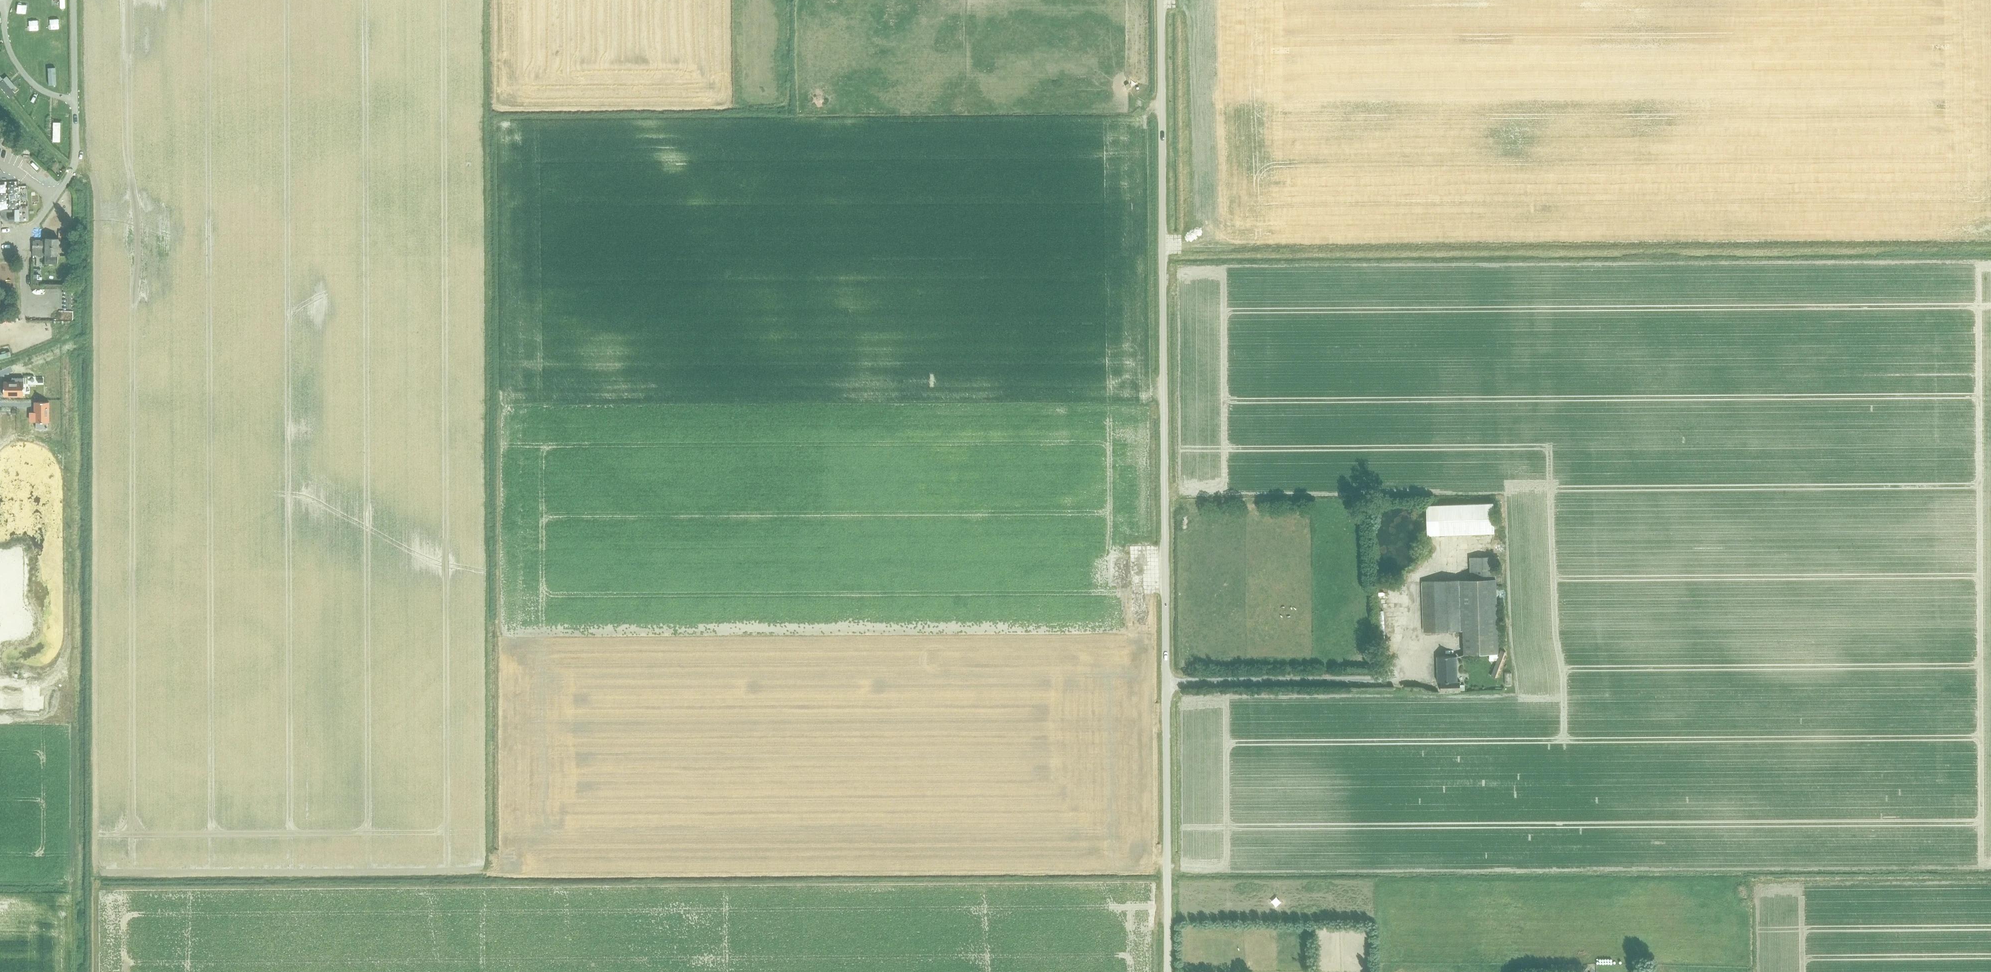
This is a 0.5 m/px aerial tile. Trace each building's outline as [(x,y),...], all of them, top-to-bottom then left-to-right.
[(5,100),(13,94),(0,76),(0,93),(5,100)] [(33,240),(33,254),(45,255),(45,263),(58,263),(58,255),(59,238),(46,238),(46,240),(33,240)] [(34,274),(34,284),(42,284),(42,279),(38,279),(38,274),(34,274)] [(58,289),(51,291),(53,298),(60,296),(58,289)] [(5,381),(4,381),(4,389),(4,396),(5,396),(15,396),(23,396),(24,396),(24,377),(23,377),(23,378),(13,378),(13,377),(12,377),(12,380),(12,382),(5,382),(5,381)] [(35,412),(31,412),(31,417),(31,421),(35,421),(35,422),(36,422),(45,422),(48,422),(49,422),(49,421),(49,411),(49,403),(49,402),(35,402),(35,403),(35,412)] [(1439,505),(1427,505),(1428,535),(1440,534),(1495,532),(1494,503),(1439,505)] [(1490,654),(1499,653),(1495,557),(1470,558),(1471,580),(1422,582),(1424,631),(1464,630),(1465,654),(1490,654)] [(1153,577),(1140,577),(1140,591),(1153,591),(1153,577)] [(1497,660),(1491,675),(1497,677),(1506,651),(1501,649),(1499,655),(1497,660)] [(1441,691),(1461,691),(1461,681),(1458,681),(1457,656),(1437,656),(1438,682),(1441,682),(1441,691)] [(31,689),(25,689),(25,693),(25,695),(25,701),(25,704),(25,709),(31,709),(39,709),(39,708),(41,708),(43,708),(43,702),(43,697),(39,697),(39,689),(31,689)] [(1556,962),(1556,971),(1567,971),(1567,962),(1556,962)]
